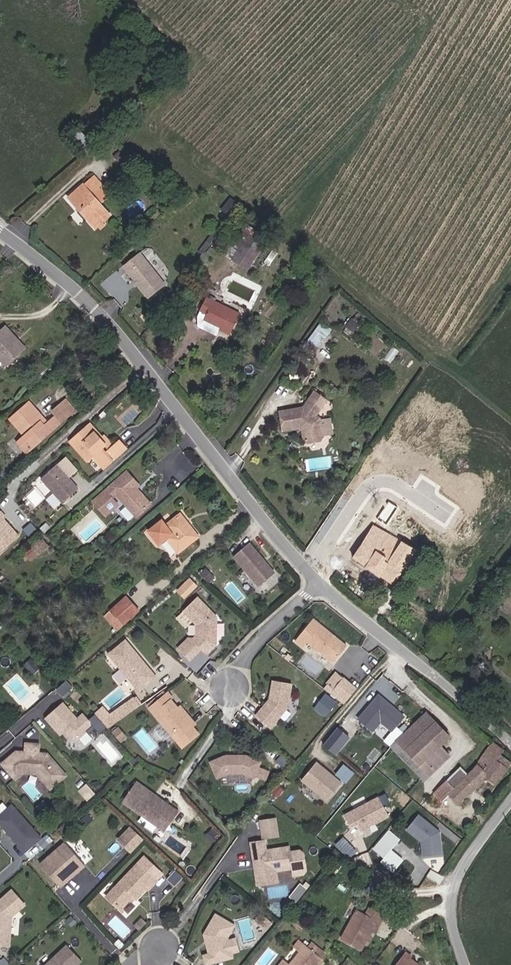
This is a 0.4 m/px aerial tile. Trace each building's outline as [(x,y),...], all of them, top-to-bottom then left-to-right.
[(95,196),(105,186),(96,176),(72,199),(100,228),(113,215),(102,204),(95,196)] [(108,188),(105,186),(95,196),(102,204),(110,196),(105,191),(108,188)] [(249,271),(266,246),(256,239),(260,233),(248,225),(227,255),(249,271)] [(141,255),(125,268),(152,300),(168,286),(141,255)] [(236,333),(245,314),(211,298),(204,312),(211,315),(206,327),(222,335),(225,328),(236,333)] [(322,348),(332,330),(319,323),(309,341),(322,348)] [(30,348),(9,325),(0,334),(0,354),(11,365),(30,348)] [(332,400),(320,389),(307,407),(284,412),(288,430),(303,427),(304,425),(308,427),(307,430),(309,440),(312,442),(324,439),(327,434),(336,433),(333,418),(323,418),(321,412),(332,400)] [(73,406),(63,395),(50,407),(59,417),(73,406)] [(42,414),(27,398),(8,415),(23,432),(16,438),(25,449),(58,419),(52,412),(43,421),(39,418),(42,414)] [(132,407),(119,415),(124,423),(137,415),(132,407)] [(93,440),(96,438),(84,425),(65,442),(81,460),(86,456),(97,466),(109,455),(101,447),(101,448),(97,451),(94,447),(97,444),(93,440)] [(93,440),(97,444),(101,448),(101,447),(105,444),(98,436),(96,438),(93,440)] [(101,447),(109,455),(118,447),(111,439),(105,444),(101,447)] [(66,458),(40,479),(60,503),(78,489),(68,477),(77,470),(66,458)] [(136,489),(124,475),(108,490),(132,520),(149,506),(135,491),(136,489)] [(183,513),(169,524),(165,519),(152,530),(161,545),(169,539),(181,553),(202,536),(183,513)] [(0,516),(0,552),(18,534),(0,516)] [(385,528),(376,522),(353,558),(395,585),(418,549),(385,528)] [(418,533),(425,537),(430,530),(423,525),(418,533)] [(278,572),(253,544),(238,557),(263,586),(278,572)] [(184,597),(196,586),(189,579),(178,591),(184,597)] [(129,598),(115,611),(126,624),(141,612),(129,598)] [(215,645),(218,642),(218,624),(215,621),(217,618),(201,600),(187,613),(199,627),(199,638),(196,641),(191,641),(181,650),(191,661),(203,651),(208,655),(217,647),(215,645)] [(350,647),(323,627),(313,619),(295,643),(302,649),(308,641),(311,643),(337,664),(350,647)] [(157,678),(125,642),(109,656),(141,692),(157,678)] [(335,692),(345,681),(339,676),(329,687),(335,692)] [(358,692),(345,681),(335,692),(349,704),(358,692)] [(66,697),(75,688),(70,682),(60,691),(66,697)] [(273,729),(290,708),(293,684),(274,682),(271,701),(258,718),(273,729)] [(337,702),(326,693),(313,710),(324,718),(337,702)] [(186,723),(176,710),(165,697),(147,711),(170,738),(175,733),(180,739),(194,727),(188,721),(186,723)] [(380,698),(360,722),(374,734),(383,724),(394,733),(406,719),(394,709),(391,709),(386,705),(387,703),(380,698)] [(98,726),(88,715),(82,719),(68,703),(51,718),(62,731),(65,729),(73,739),(82,739),(98,726)] [(188,721),(178,708),(176,710),(186,723),(188,721)] [(429,712),(420,721),(401,740),(435,776),(453,756),(442,744),(452,735),(429,712)] [(336,757),(351,740),(339,730),(325,748),(336,757)] [(502,760),(509,748),(496,740),(481,762),(471,773),(465,765),(437,792),(445,799),(455,793),(463,803),(492,778),(503,783),(510,771),(510,766),(502,760)] [(69,776),(51,754),(42,753),(43,744),(29,743),(28,752),(19,751),(5,763),(18,780),(27,773),(31,773),(32,767),(43,768),(53,781),(52,782),(56,787),(69,776)] [(271,771),(263,767),(265,762),(251,757),(231,757),(217,763),(223,777),(237,771),(245,771),(259,777),(259,776),(268,779),(271,771)] [(336,774),(347,782),(355,772),(345,764),(336,774)] [(328,804),(343,786),(334,778),(333,780),(331,778),(332,776),(319,765),(304,783),(328,804)] [(53,781),(43,768),(32,767),(31,773),(40,774),(53,790),(56,787),(52,782),(53,781)] [(181,812),(141,782),(126,801),(167,831),(181,812)] [(87,798),(95,791),(88,783),(80,791),(87,798)] [(381,800),(346,818),(353,830),(359,826),(363,832),(375,825),(376,826),(390,819),(381,800)] [(0,814),(0,823),(26,853),(44,837),(14,802),(0,814)] [(442,834),(421,817),(409,831),(424,843),(426,858),(438,857),(444,854),(442,834)] [(280,838),(277,821),(263,823),(266,840),(280,838)] [(374,848),(386,857),(402,838),(390,828),(374,848)] [(132,855),(145,842),(132,830),(119,843),(132,855)] [(296,869),(293,848),(270,851),(268,841),(255,843),(261,886),(281,883),(280,872),(296,869)] [(70,873),(84,860),(69,843),(44,865),(64,886),(74,877),(70,873)] [(74,877),(88,865),(84,860),(70,873),(74,877)] [(141,898),(152,887),(153,888),(161,880),(143,863),(112,896),(125,908),(138,895),(141,898)] [(300,883),(291,896),(298,901),(307,888),(300,883)] [(14,915),(27,903),(15,889),(0,902),(0,943),(12,944),(14,915)] [(376,936),(387,915),(373,908),(370,915),(361,910),(346,938),(365,948),(368,942),(372,944),(376,936)] [(239,939),(231,941),(230,938),(238,926),(221,915),(208,933),(213,954),(207,955),(209,963),(235,958),(234,953),(242,952),(239,939)] [(326,960),(304,941),(298,948),(303,953),(293,964),(322,964),(326,960)] [(86,959),(71,943),(47,964),(79,964),(86,959)] [(293,947),(286,958),(291,962),(298,951),(293,947)] [(409,951),(399,964),(423,964),(414,958),(416,956),(409,951)]
